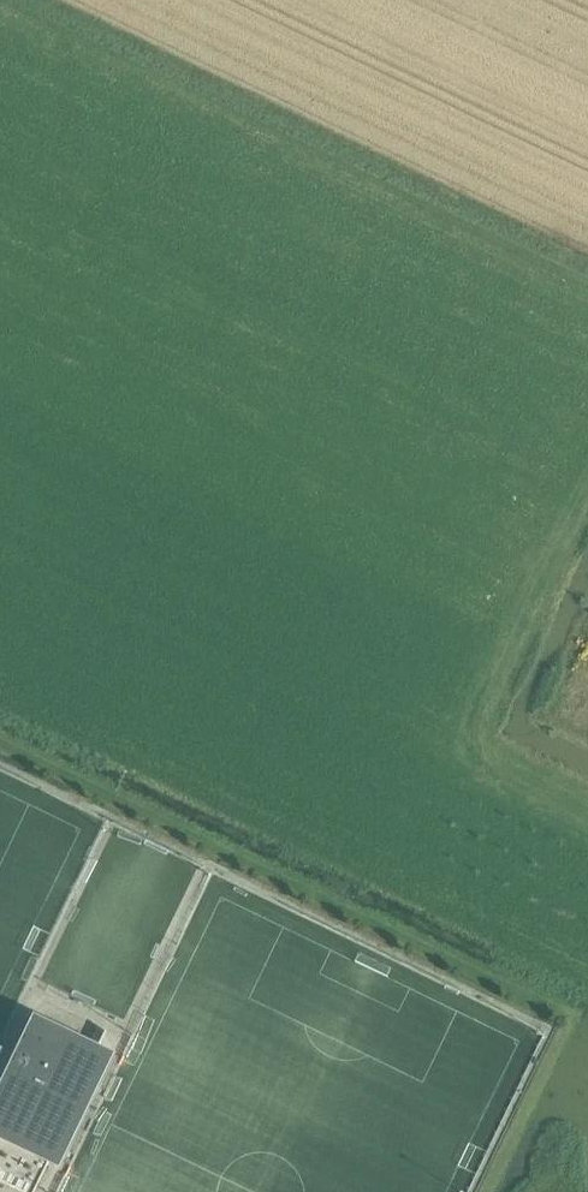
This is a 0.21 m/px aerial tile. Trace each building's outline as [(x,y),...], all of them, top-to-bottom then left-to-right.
[(0,1076),(0,1183),(19,1191),(33,1191),(46,1164),(55,1168),(111,1053),(30,1014),(0,1076)]
